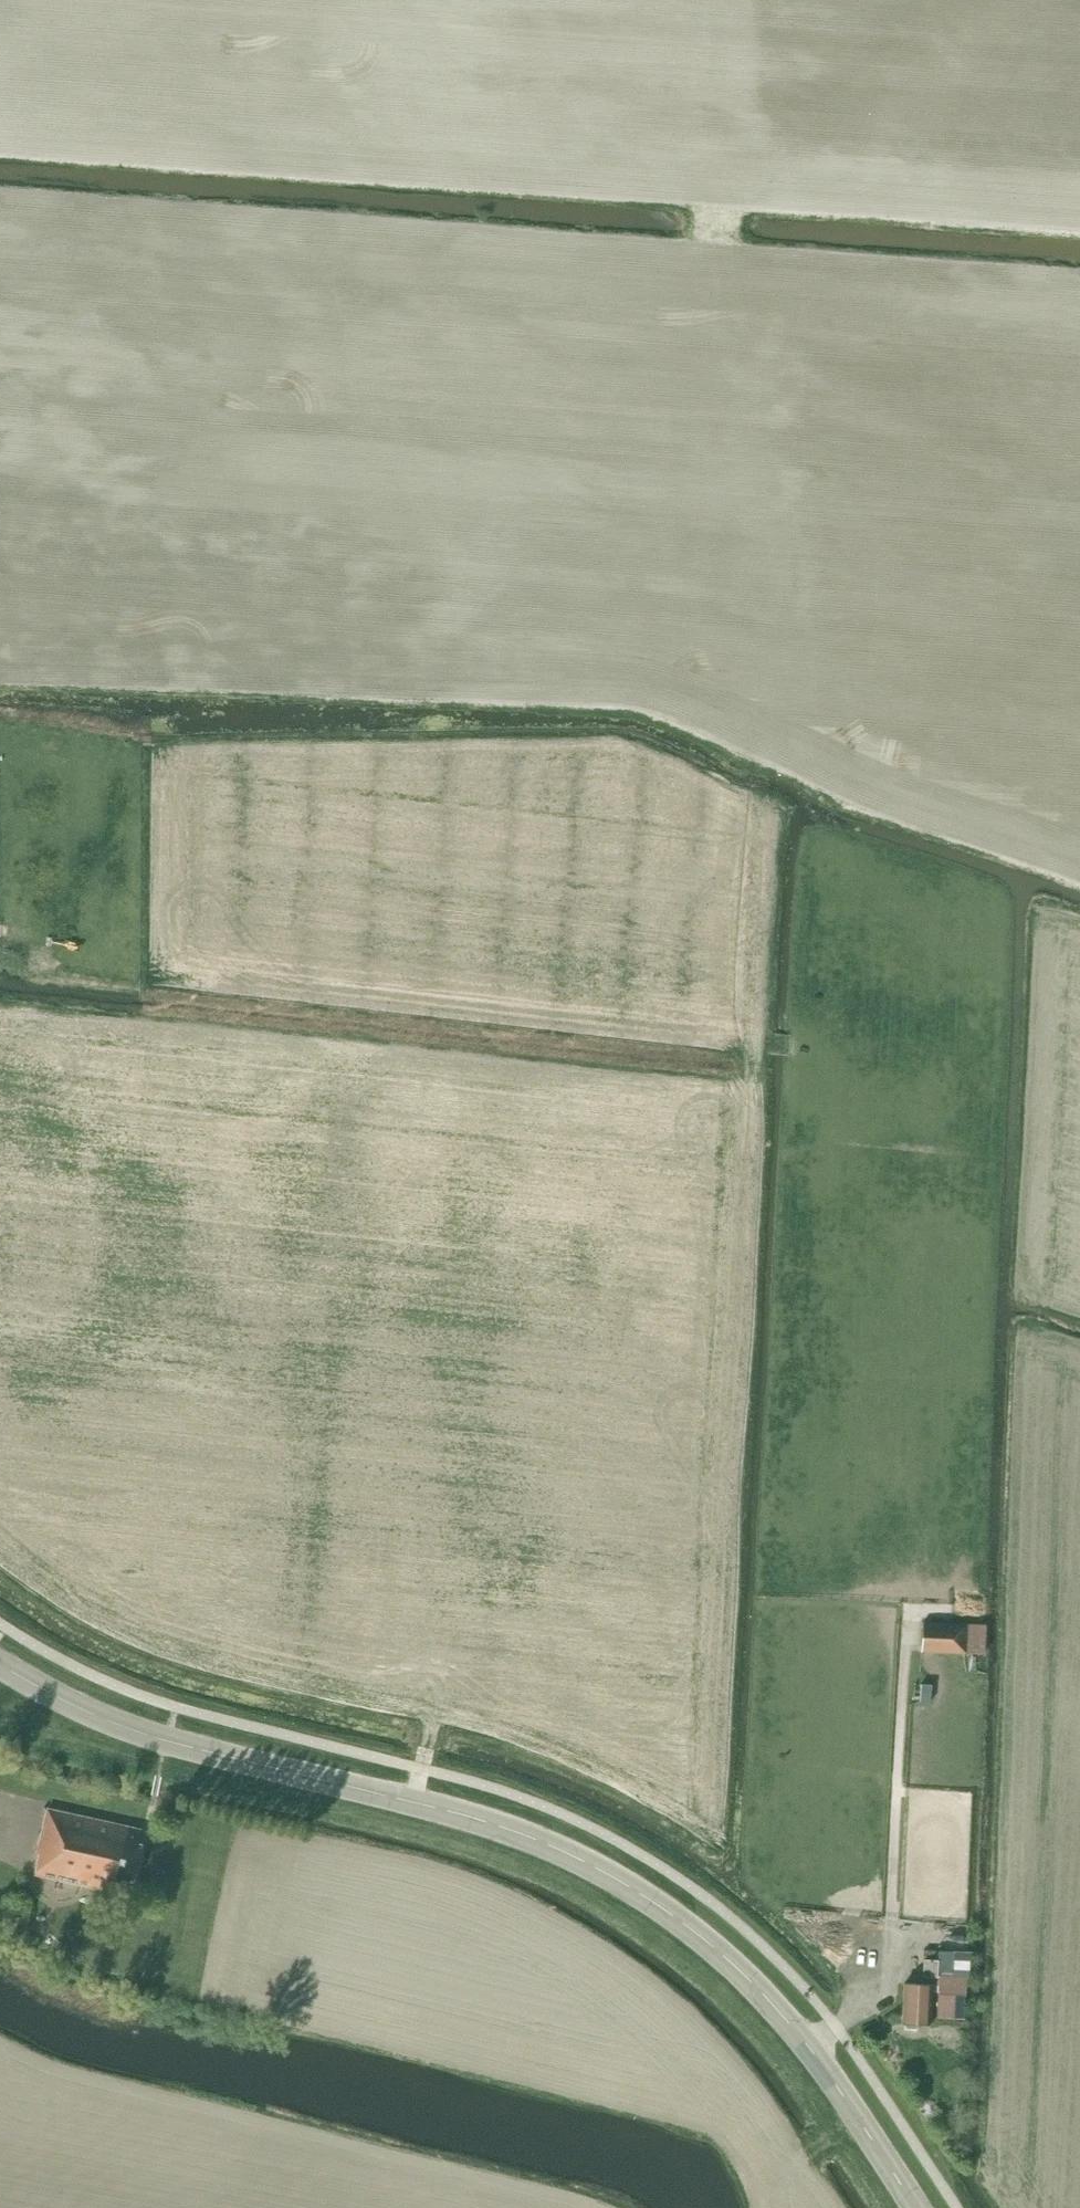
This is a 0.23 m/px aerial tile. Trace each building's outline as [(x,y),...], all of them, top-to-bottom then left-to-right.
[(923,1621),(922,1650),(966,1652),(985,1653),(986,1624),(968,1623),(923,1621)] [(40,1854),(36,1873),(100,1888),(101,1884),(130,1891),(144,1830),(48,1808),(38,1853),(40,1854)] [(905,2022),(908,2026),(916,2026),(919,2023),(931,2023),(933,1984),(938,1984),(939,1972),(952,1972),(954,1950),(939,1949),(925,1948),(925,1958),(923,1983),(905,1982),(903,2022),(905,2022)] [(966,1977),(939,1976),(937,2018),(964,2019),(966,1977)]
